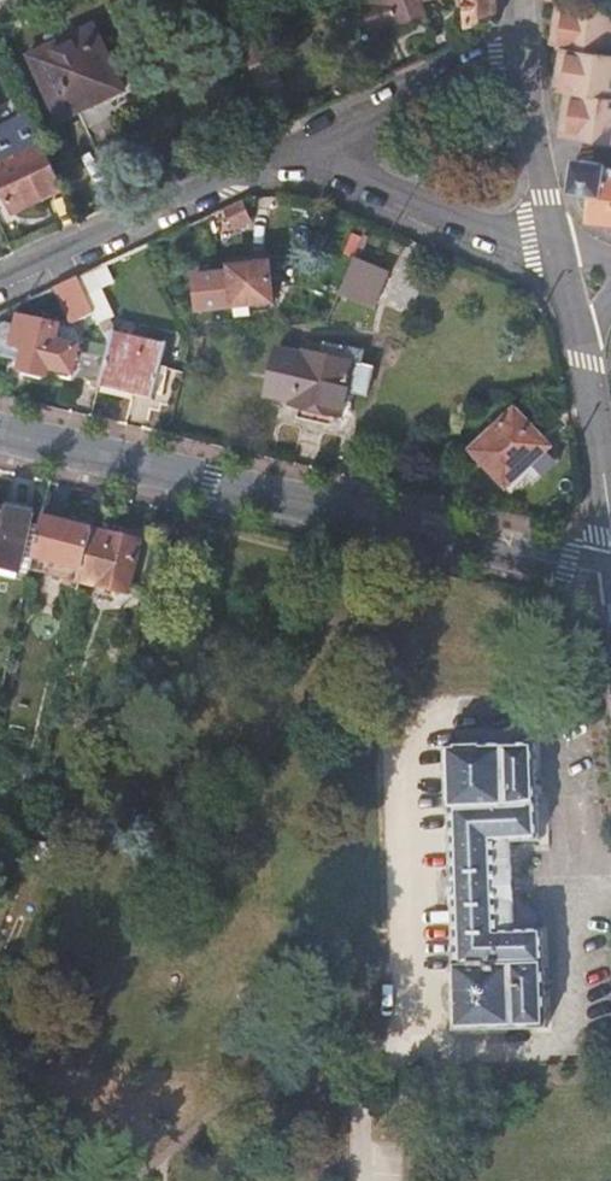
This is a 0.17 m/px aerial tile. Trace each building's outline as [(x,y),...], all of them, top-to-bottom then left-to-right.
[(360,1),(373,36),(426,18),(419,0),(363,0),(360,1)] [(495,16),(497,14),(496,0),(464,0),(465,30),(495,16)] [(562,0),(559,0),(554,38),(565,53),(560,84),(569,96),(565,129),(574,137),(610,142),(610,12),(562,0)] [(33,53),(63,119),(128,89),(98,23),(33,53)] [(241,43),(261,91),(284,81),(270,45),(281,41),(276,30),(241,43)] [(65,188),(45,143),(0,164),(0,177),(15,211),(65,188)] [(572,164),(570,187),(592,189),(590,214),(590,217),(610,219),(610,168),(600,166),(601,160),(573,157),(572,164)] [(251,218),(242,199),(234,202),(225,207),(234,226),(251,218)] [(393,273),(356,257),(341,292),(378,308),(393,273)] [(236,307),(274,302),(270,262),(232,266),(236,307)] [(112,313),(91,270),(78,276),(98,320),(112,313)] [(83,330),(100,323),(98,320),(78,276),(62,284),(83,330)] [(103,375),(110,344),(108,340),(19,320),(17,329),(4,326),(0,328),(0,358),(21,363),(20,370),(71,382),(75,368),(103,375)] [(113,331),(110,344),(103,375),(99,389),(153,402),(166,344),(113,331)] [(266,396),(292,402),(292,404),(343,416),(348,391),(369,396),(375,367),(362,364),(365,353),(325,343),(325,346),(308,342),(305,353),(303,352),(302,355),(277,350),(266,396)] [(507,487),(551,445),(518,409),(474,451),(507,487)] [(17,571),(31,509),(3,502),(1,512),(0,511),(0,568),(17,571)] [(35,555),(85,567),(94,529),(44,517),(35,555)] [(144,541),(94,529),(85,567),(82,583),(131,594),(144,541)] [(457,1032),(550,1029),(546,932),(520,933),(517,842),(544,841),(540,744),(447,748),(449,812),(453,811),(459,968),(455,968),(457,1032)]
